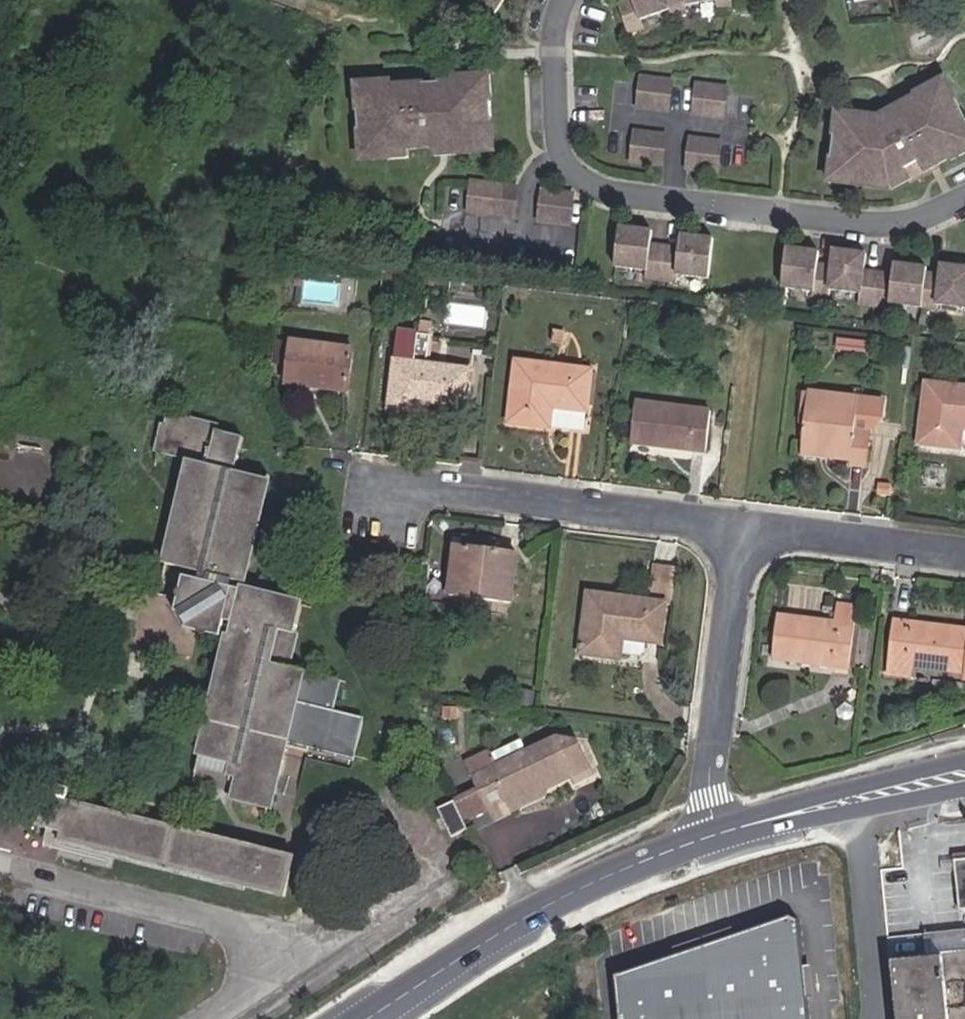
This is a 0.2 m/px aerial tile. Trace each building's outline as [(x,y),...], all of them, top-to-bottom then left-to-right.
[(488,10),(495,0),(474,0),(488,10)] [(495,14),(504,0),(495,0),(488,10),(495,14)] [(732,9),(731,1),(761,0),(624,0),(619,2),(630,34),(643,30),(640,23),(671,12),(674,18),(689,16),(687,7),(719,2),(720,10),(732,9)] [(494,95),(492,75),(485,76),(486,96),(494,95)] [(471,152),(497,150),(494,95),(486,96),(485,76),(458,78),(458,83),(394,87),(394,82),(367,83),(369,103),(361,104),(364,159),(391,157),(390,149),(422,147),(452,146),(471,144),(471,152)] [(639,108),(669,112),(673,82),(643,79),(639,108)] [(954,99),(945,82),(938,86),(947,102),(954,99)] [(367,83),(360,84),(361,104),(369,103),(367,83)] [(696,115),(726,118),(729,89),(699,85),(696,115)] [(964,155),(964,136),(964,134),(964,120),(954,99),(947,102),(938,86),(916,97),(917,99),(879,120),(846,116),(844,134),(836,134),(833,165),(840,165),(838,185),(893,191),(910,182),(911,184),(939,169),(938,167),(949,161),(951,163),(964,155)] [(846,116),(838,115),(836,134),(844,134),(846,116)] [(633,160),(663,164),(667,135),(636,131),(633,160)] [(689,167),(720,171),(723,141),(693,138),(689,167)] [(452,146),(452,153),(471,152),(471,144),(452,146)] [(391,157),(423,155),(422,147),(390,149),(391,157)] [(831,184),(838,185),(840,165),(833,165),(831,184)] [(470,211),(515,216),(519,187),(474,182),(470,211)] [(541,219),(571,223),(575,194),(544,190),(541,219)] [(654,243),(656,231),(622,227),(618,265),(647,269),(646,277),(679,282),(680,273),(713,277),(718,238),(685,234),(683,247),(654,243)] [(964,311),(964,270),(942,267),(941,276),(928,274),(928,270),(895,267),(894,273),(866,270),(867,256),(834,252),(832,265),(819,264),(820,253),(787,251),(783,290),(814,293),(814,299),(829,301),(830,292),(860,295),(859,306),(890,309),(891,305),(940,310),(940,308),(964,311)] [(563,342),(564,330),(554,329),(552,341),(563,342)] [(417,337),(418,333),(399,330),(389,406),(426,410),(427,400),(468,405),(472,370),(424,364),(427,338),(417,337)] [(348,390),(352,350),(292,341),(287,382),(348,390)] [(473,364),(474,347),(448,346),(447,364),(473,364)] [(586,410),(591,369),(516,361),(509,420),(584,430),(586,410)] [(928,383),(921,442),(961,447),(963,428),(964,428),(964,387),(928,383)] [(802,444),(829,448),(828,456),(851,459),(850,464),(866,466),(870,427),(881,419),(883,400),(808,391),(802,444)] [(707,450),(711,411),(635,402),(631,442),(707,450)] [(163,423),(156,451),(191,460),(166,561),(202,570),(200,580),(185,576),(183,587),(178,592),(180,597),(177,610),(182,611),(190,623),(189,628),(201,631),(204,636),(209,633),(221,636),(225,620),(233,622),(200,756),(233,764),(231,773),(238,775),(232,800),(270,809),(286,740),(356,757),(364,721),(330,713),(338,680),(287,667),(302,605),(234,588),(236,579),(245,581),(271,479),(236,471),(244,438),(217,431),(218,427),(169,415),(166,424),(163,423)] [(802,444),(801,453),(828,456),(829,448),(802,444)] [(462,547),(493,551),(494,541),(464,537),(462,547)] [(511,599),(517,554),(493,551),(462,547),(456,546),(450,591),(511,599)] [(626,598),(589,593),(581,652),(619,658),(621,637),(659,642),(664,603),(671,603),(675,569),(651,566),(647,600),(626,598)] [(837,605),(834,620),(779,613),(773,657),(849,667),(858,608),(837,605)] [(895,621),(889,672),(912,674),(913,664),(964,671),(964,630),(895,621)] [(494,756),(490,749),(468,760),(480,785),(490,806),(539,784),(541,788),(572,774),(576,782),(594,773),(578,741),(556,737),(527,750),(523,742),(494,756)] [(541,788),(539,784),(490,806),(495,817),(543,794),(541,788)] [(460,794),(470,816),(490,806),(480,785),(460,794)] [(287,897),(296,857),(48,796),(41,827),(64,832),(63,839),(280,892),(279,895),(287,897)] [(453,838),(469,831),(456,802),(455,802),(440,809),(453,838)] [(954,863),(959,910),(959,913),(964,913),(964,862),(954,863)] [(611,977),(616,1018),(806,1018),(798,923),(787,917),(611,977)] [(894,962),(899,1018),(964,1018),(964,954),(894,962)]
